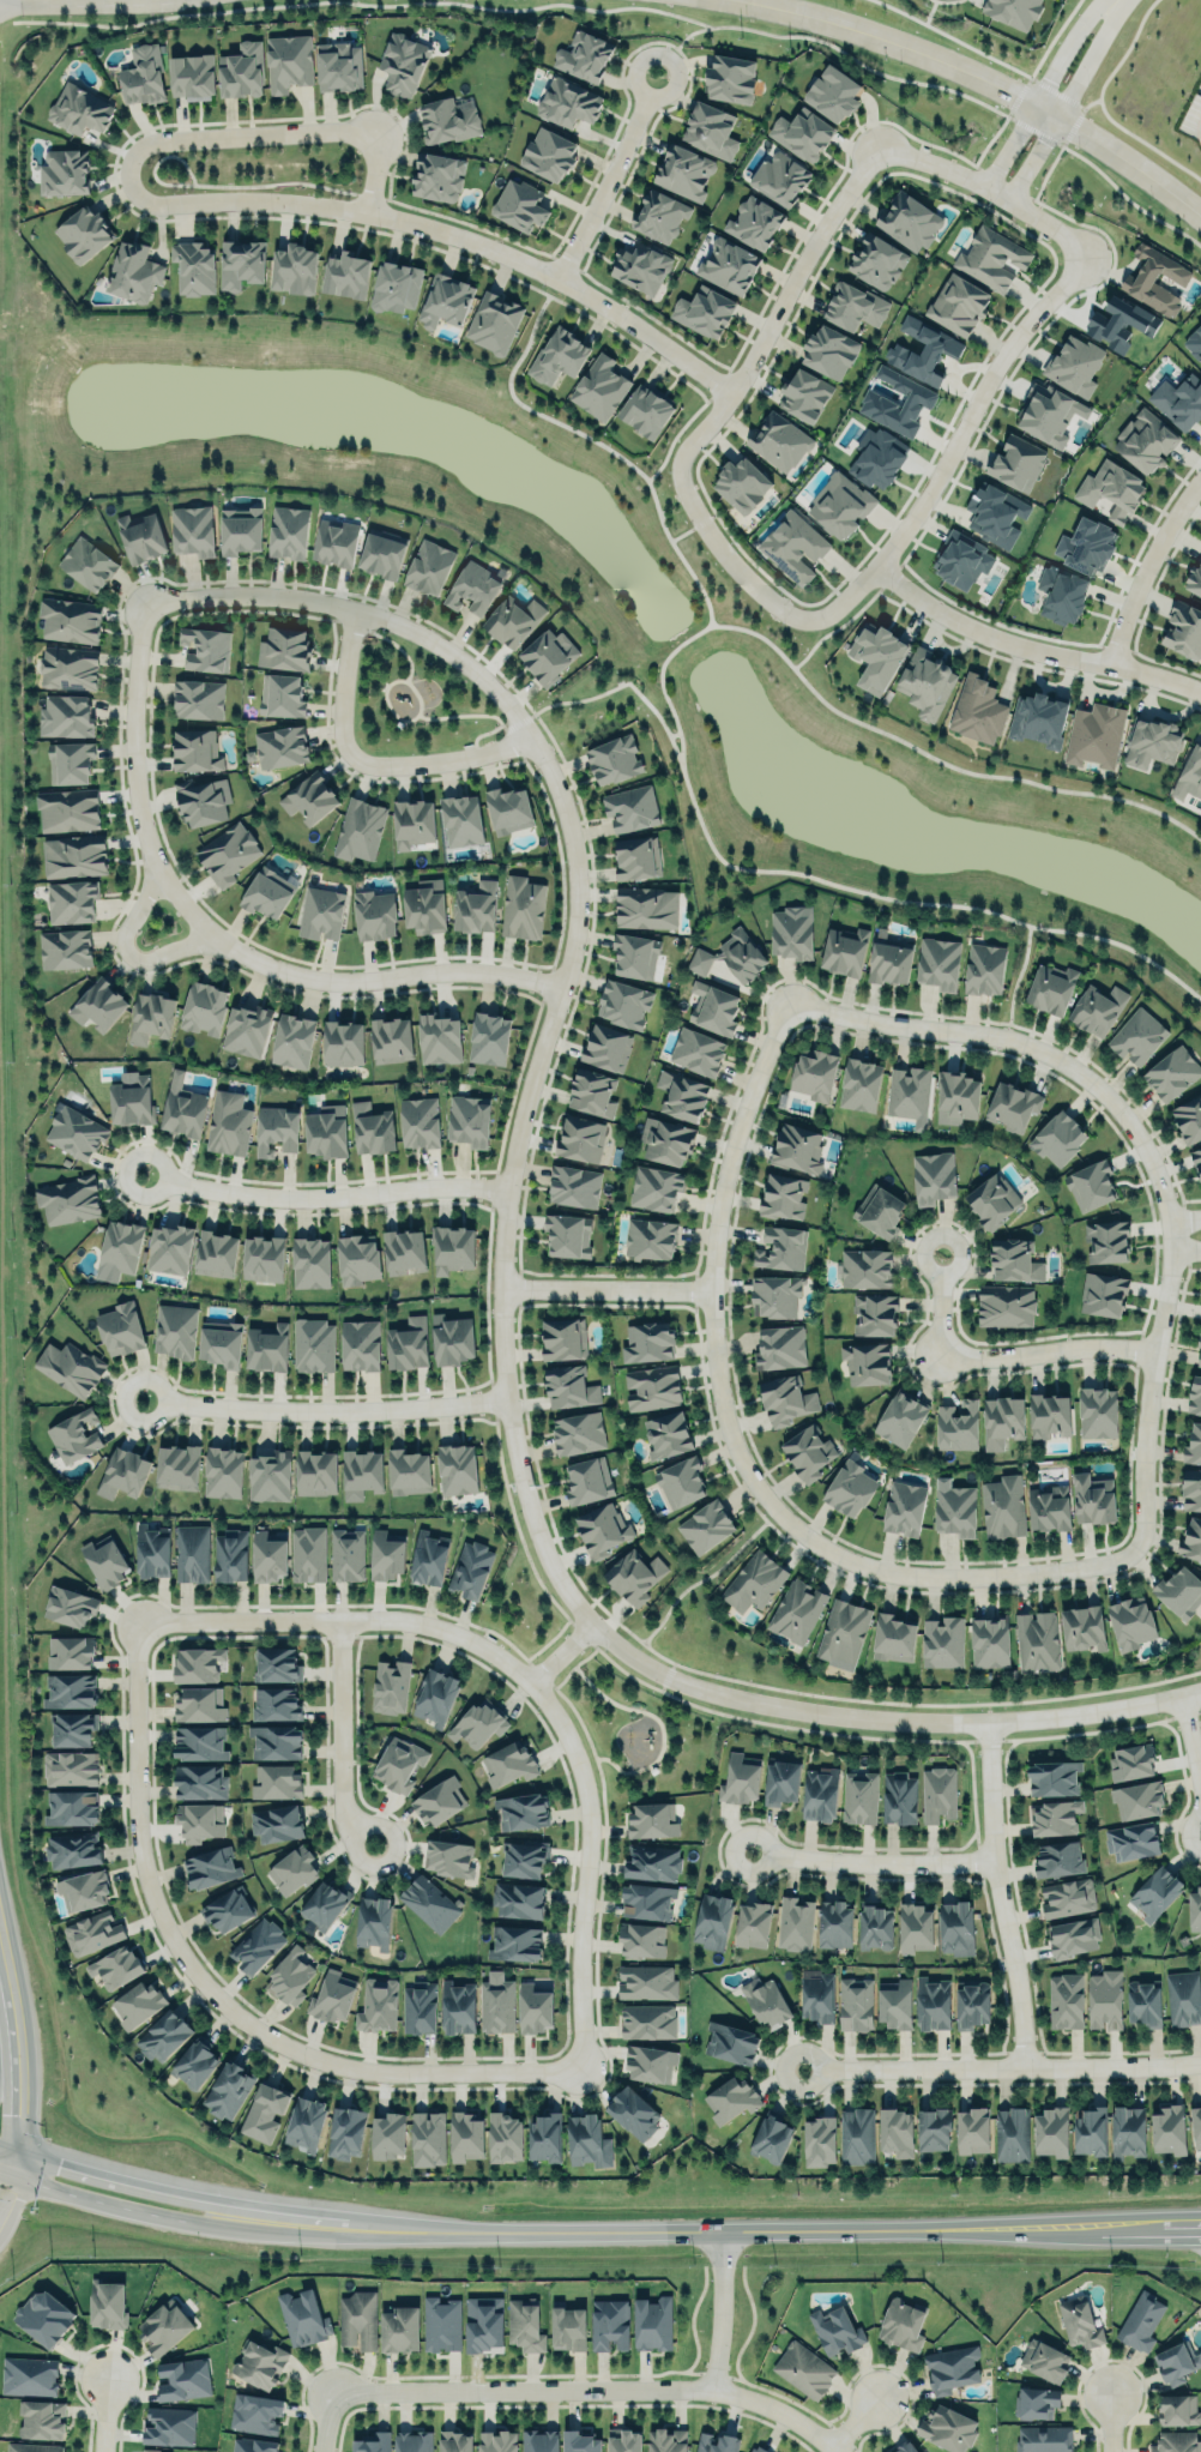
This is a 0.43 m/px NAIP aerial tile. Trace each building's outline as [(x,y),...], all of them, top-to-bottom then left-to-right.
[(982,11),(986,0),(1042,0),(1040,4),(1043,5),(1037,19),(1033,18),(1027,31),(982,11)] [(577,26),(615,43),(608,58),(606,58),(604,64),(602,64),(600,67),(604,68),(597,83),(553,66),(553,64),(555,59),(554,54),(555,50),(560,46),(571,50),(573,43),(569,43),(577,26)] [(391,71),(385,88),(391,90),(390,92),(396,95),(396,92),(405,96),(405,95),(411,97),(431,47),(393,31),(384,53),(390,55),(385,68),(391,71)] [(266,36),(270,95),(288,95),(288,85),(290,85),(290,82),(297,82),(298,84),(314,84),(313,73),(312,74),(310,60),(313,60),(312,34),(266,36)] [(265,83),(262,83),(262,92),(261,92),(259,96),(254,96),(252,94),(249,94),(249,92),(246,92),(247,96),(221,97),(218,54),(240,53),(240,41),(241,41),(243,40),(249,38),(252,40),(261,40),(265,83)] [(316,43),(319,91),(337,91),(337,86),(340,86),(340,90),(356,89),(356,86),(363,86),(361,46),(350,46),(349,41),(316,43)] [(117,70),(125,103),(146,98),(147,102),(165,98),(161,71),(163,71),(157,42),(149,43),(146,42),(140,43),(138,46),(129,47),(134,67),(117,70)] [(716,53),(756,60),(754,77),(755,78),(753,97),(750,106),(707,96),(708,91),(708,89),(707,89),(708,83),(706,83),(708,66),(713,66),(716,53)] [(214,99),(213,55),(169,56),(170,96),(184,96),(185,100),(214,99)] [(802,100),(841,126),(858,101),(853,97),(861,85),(827,62),(802,100)] [(536,113),(553,74),(604,96),(592,123),(577,116),(571,128),(536,113)] [(67,79),(109,103),(114,107),(108,118),(109,119),(108,121),(109,121),(107,126),(105,126),(104,128),(103,128),(102,132),(86,123),(80,135),(46,118),(48,114),(48,113),(48,109),(49,107),(50,104),(54,102),(67,79)] [(417,104),(424,131),(422,137),(423,141),(429,145),(453,139),(453,143),(484,134),(482,123),(481,119),(478,113),(473,97),(455,102),(453,94),(417,104)] [(698,100),(693,112),(692,112),(687,120),(689,121),(682,137),(692,141),(690,143),(730,159),(734,151),(736,150),(737,147),(737,143),(738,140),(726,135),(735,116),(698,100)] [(767,133),(773,125),(774,120),(780,115),(791,122),(797,113),(808,119),(813,112),(837,128),(822,150),(820,147),(817,152),(819,153),(819,157),(816,161),(813,161),(811,162),(804,157),(803,158),(767,133)] [(539,125),(532,140),(529,139),(518,163),(557,181),(559,177),(560,179),(563,170),(566,171),(568,167),(572,168),(577,158),(571,155),(577,143),(539,125)] [(670,140),(652,181),(701,203),(706,191),(701,188),(708,173),(710,173),(712,171),(714,169),(716,165),(714,161),(714,159),(670,140)] [(89,147),(89,150),(91,150),(91,171),(86,171),(86,174),(91,174),(91,195),(38,195),(38,162),(44,162),(43,155),(44,151),(47,147),(89,147)] [(748,181),(760,191),(789,209),(792,201),(797,195),(795,193),(797,189),(799,191),(803,185),(804,186),(810,176),(808,175),(811,171),(805,168),(805,167),(793,159),(778,149),(777,149),(775,150),(774,151),(773,152),(772,155),(771,156),(771,158),(772,159),(771,161),(764,157),(748,181)] [(464,160),(418,152),(415,173),(414,172),(410,196),(457,203),(464,160)] [(488,213),(489,205),(508,173),(518,179),(519,176),(545,191),(539,201),(554,209),(543,228),(536,224),(529,236),(488,213)] [(692,207),(649,188),(630,228),(669,246),(682,217),(687,220),(692,207)] [(874,223),(882,211),(887,213),(891,209),(889,207),(893,203),(889,200),(897,191),(898,192),(900,188),(909,194),(909,193),(943,217),(943,222),(942,224),(940,227),(935,229),(931,233),(935,235),(925,247),(922,245),(916,252),(874,223)] [(721,230),(764,253),(785,214),(747,193),(732,221),(727,218),(721,230)] [(115,238),(89,202),(51,230),(77,266),(115,238)] [(952,264),(1003,294),(1015,273),(1001,266),(1007,255),(1010,258),(1009,261),(1025,271),(1036,253),(982,222),(971,241),(973,242),(967,253),(960,249),(952,264)] [(910,254),(869,229),(859,243),(863,247),(862,249),(856,247),(850,257),(852,258),(846,267),(882,290),(887,288),(889,284),(891,282),(891,281),(893,282),(910,254)] [(694,271),(742,297),(761,257),(719,235),(714,236),(712,241),(711,245),(712,249),(706,263),(700,260),(694,271)] [(120,239),(132,242),(133,240),(150,245),(146,259),(167,265),(161,283),(153,281),(147,302),(141,303),(138,303),(134,301),(133,299),(104,290),(120,239)] [(618,243),(603,273),(653,299),(666,273),(670,271),(672,265),(672,261),(675,257),(638,239),(632,251),(618,243)] [(264,282),(265,242),(221,241),(220,291),(240,291),(240,282),(264,282)] [(274,249),(279,251),(279,249),(285,249),(285,252),(288,252),(289,241),(298,242),(298,245),(304,245),(306,247),(306,248),(314,248),(313,251),(319,252),(314,294),(309,295),(289,293),(289,290),(286,289),(272,288),(274,249)] [(1137,243),(1142,241),(1193,272),(1184,287),(1160,271),(1154,282),(1179,297),(1177,302),(1181,306),(1175,317),(1171,315),(1169,318),(1127,293),(1127,291),(1119,287),(1125,276),(1134,281),(1140,270),(1139,270),(1141,265),(1142,265),(1146,259),(1141,257),(1140,259),(1134,255),(1133,249),(1137,243)] [(170,262),(178,262),(178,295),(214,295),(214,244),(170,244),(170,262)] [(364,300),(372,259),(367,259),(367,258),(352,255),(354,251),(343,248),(340,258),(328,255),(322,290),(352,296),(351,297),(364,300)] [(415,308),(424,269),(410,265),(403,264),(402,267),(398,266),(398,264),(392,261),(385,260),(384,264),(380,263),(374,288),(370,303),(370,306),(372,307),(374,309),(376,311),(378,311),(380,311),(381,311),(382,309),(384,309),(384,308),(394,311),(403,312),(405,306),(415,308)] [(435,271),(470,283),(470,284),(476,287),(461,326),(446,320),(447,318),(440,315),(435,329),(433,329),(431,330),(428,329),(426,327),(423,324),(424,321),(417,319),(435,271)] [(924,313),(930,302),(934,303),(953,271),(991,294),(983,307),(986,309),(983,317),(979,315),(966,337),(924,313)] [(864,293),(865,290),(889,302),(877,325),(861,317),(853,332),(822,317),(834,294),(837,295),(840,289),(837,289),(834,288),(834,285),(837,279),(840,279),(864,293)] [(699,281),(711,285),(736,299),(725,321),(720,323),(719,327),(714,337),(704,336),(668,317),(671,308),(672,302),(678,295),(682,296),(689,300),(699,281)] [(525,307),(485,290),(463,339),(503,356),(525,307)] [(1150,338),(1161,320),(1113,293),(1102,313),(1095,309),(1082,332),(1123,356),(1130,345),(1125,342),(1132,328),(1150,338)] [(939,387),(945,373),(933,368),(940,353),(957,360),(965,342),(904,316),(898,331),(924,342),(919,354),(892,342),(883,363),(939,387)] [(527,370),(541,348),(543,349),(557,323),(574,332),(573,335),(593,347),(578,375),(573,378),(563,372),(555,387),(527,370)] [(839,380),(847,365),(850,367),(859,347),(859,344),(861,343),(822,323),(820,326),(815,333),(813,332),(809,338),(807,337),(802,347),(808,350),(802,362),(831,376),(832,376),(839,380)] [(1181,342),(1200,363),(1200,323),(1181,342)] [(1040,372),(1087,399),(1097,381),(1090,378),(1096,369),(1098,368),(1102,362),(1100,360),(1105,350),(1087,341),(1086,343),(1069,333),(1046,363),(1040,372)] [(605,423),(631,381),(611,368),(616,361),(599,350),(568,400),(605,423)] [(913,438),(920,423),(915,421),(922,405),(932,409),(939,392),(878,366),(872,379),(907,394),(902,404),(866,389),(856,413),(913,438)] [(799,367),(834,385),(828,398),(827,398),(813,424),(779,405),(785,394),(779,391),(785,381),(789,384),(799,367)] [(1190,372),(1200,380),(1200,417),(1200,416),(1185,433),(1146,397),(1164,378),(1176,388),(1190,372)] [(1033,381),(1045,387),(1048,384),(1076,400),(1073,408),(1075,410),(1063,433),(1069,436),(1062,451),(1016,426),(1020,418),(1018,416),(1025,403),(1022,402),(1033,381)] [(636,382),(628,393),(616,411),(651,441),(675,404),(657,390),(651,386),(636,382)] [(1145,472),(1116,447),(1122,440),(1117,436),(1130,421),(1134,424),(1139,418),(1134,416),(1143,405),(1179,438),(1165,454),(1161,451),(1157,457),(1160,459),(1158,462),(1158,464),(1151,472),(1147,469),(1145,472)] [(744,442),(785,474),(791,465),(793,466),(807,450),(810,448),(813,446),(814,444),(814,439),(772,408),(768,412),(767,411),(761,421),(764,422),(760,427),(762,429),(758,435),(753,432),(744,442)] [(881,483),(871,476),(868,481),(856,471),(853,476),(841,468),(855,448),(847,444),(862,422),(874,430),(876,426),(907,447),(881,483)] [(1009,433),(1046,451),(1027,493),(984,471),(990,460),(992,462),(997,453),(1003,456),(1007,450),(1002,447),(1009,433)] [(1073,496),(1086,472),(1092,476),(1104,456),(1143,478),(1141,483),(1147,486),(1133,512),(1102,494),(1100,496),(1098,495),(1091,507),(1073,496)] [(773,483),(746,457),(743,459),(741,458),(736,463),(737,464),(736,465),(729,458),(722,466),(723,468),(719,472),(719,475),(720,476),(716,481),(717,482),(713,486),(743,516),(744,514),(747,513),(750,511),(752,508),(762,498),(761,496),(773,483)] [(809,511),(815,504),(811,500),(831,478),(828,476),(834,470),(838,469),(863,492),(864,488),(877,500),(862,517),(858,513),(852,520),(857,525),(841,541),(809,511)] [(1032,506),(982,481),(967,510),(973,513),(965,528),(1009,551),(1020,530),(1009,525),(1015,515),(1025,520),(1032,506)] [(268,555),(273,505),(312,507),(307,562),(289,560),(290,555),(284,555),(284,556),(268,555)] [(213,558),(211,506),(170,508),(172,554),(196,553),(197,558),(213,558)] [(754,547),(770,530),(772,532),(781,523),(778,519),(790,506),(832,544),(821,556),(819,554),(813,560),(803,550),(802,552),(803,553),(799,559),(816,574),(802,590),(754,547)] [(131,567),(162,556),(161,553),(170,550),(155,507),(131,516),(128,511),(113,516),(131,567)] [(220,509),(220,556),(237,556),(237,551),(261,551),(260,508),(220,509)] [(1080,510),(1110,525),(1115,529),(1114,541),(1115,546),(1100,570),(1094,567),(1090,573),(1062,561),(1061,556),(1051,550),(1061,531),(1070,535),(1080,510)] [(320,518),(332,519),(332,518),(360,524),(352,568),(337,566),(337,562),(331,561),(331,564),(321,562),(321,560),(313,558),(320,518)] [(355,571),(397,583),(410,537),(369,524),(355,571)] [(968,591),(979,570),(986,574),(997,553),(950,530),(929,572),(968,591)] [(58,564),(96,592),(99,585),(102,586),(105,580),(104,580),(108,576),(110,577),(120,565),(79,534),(58,564)] [(423,537),(403,583),(417,590),(418,588),(426,591),(426,592),(429,594),(430,592),(437,596),(457,553),(423,537)] [(465,560),(469,556),(493,572),(497,566),(505,570),(478,616),(465,608),(473,597),(460,592),(455,598),(460,604),(454,612),(441,603),(443,598),(465,560)] [(1045,562),(1046,560),(1090,576),(1073,620),(1067,617),(1064,623),(1051,620),(1052,616),(1038,610),(1036,609),(1042,595),(1032,582),(1039,560),(1045,562)] [(1199,566),(1193,564),(1190,570),(1193,571),(1187,582),(1189,583),(1185,588),(1200,596),(1200,562),(1199,566)] [(508,595),(515,601),(513,604),(523,612),(532,600),(545,610),(513,650),(503,643),(501,644),(490,635),(493,633),(483,626),(508,595)] [(101,604),(40,598),(38,617),(44,618),(42,638),(97,644),(101,604)] [(1176,598),(1200,610),(1200,657),(1199,659),(1160,643),(1163,638),(1164,638),(1171,622),(1170,621),(1173,612),(1171,610),(1176,598)] [(910,643),(879,626),(877,630),(863,622),(846,653),(867,664),(856,685),(880,698),(910,643)] [(179,625),(233,628),(229,674),(182,670),(183,650),(194,651),(194,647),(176,646),(179,625)] [(307,670),(309,630),(267,627),(266,641),(258,641),(256,667),(307,670)] [(560,631),(555,636),(547,627),(516,657),(544,687),(580,653),(560,631)] [(44,645),(98,650),(96,689),(42,686),(42,673),(40,673),(41,657),(43,657),(44,645)] [(918,645),(930,651),(927,658),(959,675),(934,723),(929,721),(928,723),(919,718),(919,716),(917,715),(921,709),(907,701),(911,695),(895,687),(918,645)] [(300,675),(298,687),(303,687),(306,705),(303,715),(258,712),(261,673),(267,673),(267,670),(296,673),(300,675)] [(1007,704),(992,700),(996,682),(964,674),(948,732),(996,745),(1007,704)] [(225,681),(223,719),(175,717),(176,709),(174,709),(174,704),(175,704),(176,691),(174,689),(174,679),(225,681)] [(1036,692),(1048,694),(1046,699),(1055,701),(1056,699),(1069,703),(1061,735),(1063,736),(1060,751),(1045,747),(1046,742),(1024,736),(1022,741),(1007,736),(1018,694),(1026,697),(1027,694),(1034,697),(1036,692)] [(40,736),(65,736),(86,736),(92,736),(92,727),(93,727),(93,717),(90,717),(90,704),(87,704),(87,695),(46,695),(46,699),(44,699),(44,707),(38,707),(40,722),(40,736)] [(1127,709),(1093,701),(1091,711),(1075,709),(1064,761),(1081,765),(1082,759),(1098,761),(1097,766),(1115,770),(1127,709)] [(1123,746),(1135,712),(1167,723),(1171,722),(1176,723),(1177,727),(1177,729),(1183,730),(1182,737),(1190,740),(1184,755),(1177,753),(1173,765),(1151,758),(1147,771),(1122,763),(1127,747),(1123,746)] [(303,723),(254,733),(260,770),(309,760),(308,752),(309,752),(308,745),(306,745),(304,740),(306,740),(303,723)] [(215,729),(172,730),(174,772),(223,770),(222,756),(215,756),(215,729)] [(600,785),(595,775),(593,775),(589,764),(590,764),(585,751),(630,733),(638,749),(633,752),(636,759),(640,758),(645,770),(614,783),(612,781),(600,785)] [(1196,740),(1200,742),(1200,797),(1185,789),(1181,799),(1170,794),(1196,740)] [(95,742),(48,743),(48,758),(50,758),(50,784),(89,783),(87,773),(90,773),(90,759),(95,759),(95,742)] [(309,827),(340,802),(334,795),(336,794),(332,788),(330,790),(324,783),(327,781),(316,769),(277,801),(289,815),(298,808),(304,817),(302,819),(309,827)] [(169,781),(194,775),(197,782),(228,775),(235,803),(225,806),(229,819),(189,829),(188,821),(185,823),(183,814),(179,815),(169,781)] [(602,795),(653,782),(663,823),(615,835),(610,817),(606,818),(604,811),(602,795)] [(482,790),(491,785),(497,785),(500,789),(512,785),(514,789),(523,785),(531,815),(531,824),(495,836),(490,818),(482,790)] [(35,793),(97,788),(99,827),(42,832),(40,809),(36,809),(35,793)] [(446,848),(483,843),(477,794),(440,798),(446,848)] [(356,795),(362,799),(384,803),(379,830),(370,860),(350,854),(348,860),(331,855),(346,802),(349,796),(356,795)] [(394,802),(435,800),(436,843),(409,843),(409,850),(396,850),(394,802)] [(192,851),(240,818),(265,853),(235,874),(239,880),(221,892),(192,851)] [(42,838),(46,879),(58,878),(61,875),(80,873),(82,876),(108,874),(108,864),(105,833),(42,838)] [(611,838),(659,833),(663,875),(616,880),(611,838)] [(274,921),(296,886),(263,865),(238,904),(251,913),(254,908),(274,921)] [(544,884),(526,883),(526,876),(505,874),(501,937),(541,939),(544,884)] [(404,888),(417,887),(417,879),(442,878),(447,932),(431,933),(416,934),(415,927),(406,927),(404,888)] [(496,880),(494,932),(481,930),(481,933),(472,932),(472,933),(463,933),(463,930),(454,930),(457,890),(478,891),(478,879),(496,880)] [(50,923),(92,921),(92,920),(95,920),(92,899),(99,898),(98,880),(47,882),(50,923)] [(617,886),(616,926),(677,928),(678,891),(663,890),(663,888),(617,886)] [(298,937),(320,939),(320,937),(339,939),(345,892),(304,887),(298,937)] [(351,890),(374,887),(375,893),(396,891),(399,922),(396,922),(398,939),(357,944),(351,890)] [(771,911),(774,911),(774,910),(784,910),(784,911),(811,910),(813,958),(803,959),(803,960),(793,960),(793,957),(780,957),(780,954),(772,954),(771,911)] [(737,923),(728,932),(729,935),(718,945),(722,951),(711,953),(695,946),(686,966),(704,975),(708,960),(723,959),(741,983),(765,958),(737,923)] [(859,978),(870,929),(856,926),(852,938),(840,935),(841,929),(829,926),(819,966),(835,974),(859,978)] [(37,930),(91,927),(93,966),(41,971),(37,930)] [(615,932),(660,940),(659,953),(657,953),(652,980),(646,978),(646,980),(615,974),(616,972),(614,972),(617,950),(611,948),(615,932)] [(960,941),(919,938),(916,983),(938,985),(938,992),(957,993),(960,941)] [(971,941),(1007,946),(1001,994),(991,993),(991,994),(979,993),(979,995),(964,993),(971,941)] [(874,942),(912,950),(906,983),(883,980),(882,983),(868,981),(874,942)] [(1038,963),(1024,1000),(1033,1004),(1032,1006),(1042,1010),(1054,1014),(1061,1017),(1074,982),(1079,971),(1066,966),(1064,970),(1050,965),(1049,968),(1038,963)] [(103,1033),(130,1001),(97,975),(66,1013),(82,1026),(87,1020),(103,1033)] [(608,976),(599,1002),(600,1002),(597,1014),(611,1019),(610,1022),(641,1031),(645,1018),(642,1018),(645,1010),(648,1011),(654,992),(608,976)] [(689,990),(695,978),(740,996),(736,1005),(738,1006),(734,1019),(738,1022),(732,1037),(696,1023),(696,1022),(689,1019),(699,995),(689,990)] [(193,980),(206,983),(217,986),(217,989),(228,992),(224,1006),(227,1006),(218,1037),(206,1034),(207,1030),(199,1026),(198,1031),(179,1026),(193,980)] [(1101,1040),(1129,995),(1113,985),(1106,995),(1088,984),(1066,1018),(1101,1040)] [(138,993),(149,994),(150,993),(177,998),(169,1038),(158,1037),(159,1034),(150,1032),(147,1046),(128,1042),(138,993)] [(259,1059),(273,1010),(254,1004),(252,1011),(232,1005),(220,1047),(259,1059)] [(1139,1005),(1105,1042),(1137,1067),(1170,1032),(1139,1005)] [(506,1065),(509,1016),(472,1013),(468,1063),(506,1065)] [(271,1065),(308,1069),(314,1018),(277,1014),(271,1065)] [(459,1016),(418,1017),(419,1064),(460,1063),(459,1016)] [(366,1023),(404,1018),(409,1061),(370,1066),(366,1023)] [(324,1020),(339,1020),(339,1024),(345,1024),(345,1022),(355,1022),(355,1024),(363,1024),(363,1065),(352,1065),(352,1066),(324,1066),(324,1020)] [(712,1077),(663,1060),(676,1020),(725,1037),(712,1077)] [(592,1023),(580,1061),(621,1074),(633,1035),(592,1023)] [(1200,1075),(1200,1070),(1180,1044),(1141,1074),(1163,1104),(1200,1075)] [(813,1047),(823,1048),(825,1052),(838,1053),(831,1090),(828,1091),(826,1103),(807,1100),(807,1094),(789,1089),(795,1059),(798,1059),(799,1050),(811,1052),(813,1047)] [(883,1066),(875,1111),(838,1105),(847,1056),(858,1058),(858,1060),(875,1062),(875,1065),(883,1066)] [(930,1127),(936,1065),(967,1067),(967,1073),(972,1074),(971,1080),(979,1080),(976,1121),(964,1120),(962,1129),(930,1127)] [(885,1115),(915,1118),(914,1131),(925,1132),(931,1070),(890,1066),(885,1115)] [(579,1067),(620,1078),(617,1090),(611,1088),(608,1100),(615,1102),(611,1116),(568,1104),(579,1067)] [(660,1068),(711,1085),(706,1097),(707,1098),(701,1115),(700,1115),(698,1123),(659,1110),(663,1100),(665,1101),(669,1090),(654,1085),(660,1068)] [(135,1074),(149,1073),(151,1104),(153,1104),(155,1122),(131,1123),(131,1125),(121,1126),(121,1122),(111,1123),(109,1083),(122,1083),(122,1088),(137,1086),(135,1074)] [(1044,1096),(1038,1094),(1038,1092),(1024,1088),(1022,1091),(1018,1089),(1019,1086),(1009,1082),(1008,1084),(1000,1080),(984,1117),(995,1122),(996,1119),(1007,1122),(1004,1128),(1022,1134),(1032,1110),(1038,1113),(1044,1096)] [(199,1138),(208,1095),(168,1087),(159,1129),(199,1138)] [(215,1089),(204,1146),(205,1151),(242,1155),(249,1108),(241,1108),(242,1092),(215,1089)] [(1170,1109),(1200,1094),(1200,1139),(1185,1147),(1175,1125),(1170,1109)] [(451,1096),(490,1098),(488,1150),(470,1149),(470,1143),(464,1143),(464,1140),(447,1139),(451,1096)] [(399,1100),(436,1097),(441,1147),(424,1149),(424,1147),(412,1149),(412,1146),(403,1147),(399,1100)] [(349,1102),(355,1153),(396,1146),(388,1108),(369,1110),(367,1100),(349,1102)] [(44,1138),(53,1125),(50,1123),(58,1110),(60,1111),(64,1103),(109,1129),(108,1133),(109,1133),(103,1143),(99,1141),(95,1151),(92,1150),(85,1162),(44,1138)] [(254,1158),(274,1159),(274,1147),(268,1147),(268,1144),(279,1145),(279,1152),(298,1153),(301,1107),(258,1103),(254,1158)] [(306,1114),(319,1114),(319,1105),(344,1104),(348,1157),(332,1157),(332,1159),(322,1159),(322,1156),(316,1156),(316,1152),(307,1152),(306,1114)] [(1057,1170),(1090,1136),(1061,1108),(1028,1142),(1057,1170)] [(605,1123),(604,1134),(598,1163),(554,1153),(562,1123),(565,1123),(566,1115),(605,1123)] [(646,1116),(640,1139),(647,1141),(644,1157),(680,1165),(682,1157),(684,1158),(687,1152),(692,1153),(694,1145),(690,1144),(693,1144),(696,1129),(646,1116)] [(819,1175),(822,1162),(820,1161),(817,1161),(816,1161),(821,1146),(820,1146),(817,1144),(821,1134),(783,1122),(780,1131),(778,1129),(777,1134),(779,1135),(775,1146),(774,1149),(771,1157),(768,1157),(768,1158),(768,1159),(768,1163),(786,1169),(787,1165),(819,1175)] [(1200,1188),(1200,1147),(1190,1150),(1200,1188)] [(912,1155),(915,1207),(935,1206),(934,1198),(955,1197),(953,1152),(912,1155)] [(1081,1212),(1086,1210),(1087,1211),(1115,1198),(1118,1197),(1110,1180),(1109,1181),(1106,1175),(1112,1173),(1105,1158),(1063,1177),(1068,1189),(1070,1188),(1081,1212)] [(553,1164),(603,1171),(597,1209),(557,1204),(557,1203),(549,1201),(550,1193),(549,1193),(550,1189),(553,1175),(550,1175),(553,1164)] [(629,1204),(636,1165),(686,1174),(682,1189),(676,1188),(672,1211),(629,1204)] [(1023,1204),(997,1170),(963,1197),(989,1231),(1023,1204)] [(35,1187),(76,1180),(76,1176),(92,1173),(93,1177),(95,1176),(102,1216),(48,1224),(44,1205),(38,1206),(35,1187)] [(801,1221),(807,1179),(766,1173),(759,1215),(801,1221)] [(873,1181),(847,1217),(886,1236),(910,1203),(873,1181)] [(550,1255),(580,1258),(580,1257),(591,1258),(592,1245),(589,1245),(590,1231),(591,1231),(592,1218),(545,1213),(544,1227),(550,1227),(549,1240),(550,1240),(550,1255)] [(108,1216),(146,1225),(134,1277),(95,1267),(108,1216)] [(626,1216),(680,1222),(678,1240),(675,1240),(674,1261),(622,1257),(626,1216)] [(1129,1262),(1127,1220),(1085,1222),(1087,1264),(1129,1262)] [(762,1223),(809,1228),(804,1271),(752,1267),(754,1247),(760,1247),(762,1223)] [(193,1229),(152,1224),(146,1270),(187,1275),(193,1229)] [(474,1227),(433,1227),(433,1276),(447,1276),(447,1270),(474,1269),(474,1227)] [(200,1228),(215,1230),(215,1234),(221,1235),(221,1233),(230,1234),(230,1237),(239,1239),(233,1278),(194,1272),(199,1239),(198,1239),(200,1228)] [(382,1231),(387,1275),(406,1273),(406,1269),(416,1269),(416,1271),(427,1271),(423,1228),(382,1231)] [(246,1237),(253,1239),(253,1235),(264,1236),(264,1240),(270,1240),(270,1236),(285,1237),(282,1282),(254,1279),(254,1278),(243,1277),(246,1237)] [(337,1239),(342,1288),(361,1285),(361,1281),(382,1278),(380,1251),(376,1251),(375,1235),(337,1239)] [(330,1288),(329,1238),(292,1239),(292,1288),(330,1288)] [(991,1280),(1043,1281),(1043,1262),(1031,1262),(1032,1240),(992,1239),(991,1280)] [(837,1287),(891,1288),(892,1250),(841,1249),(841,1264),(838,1264),(837,1287)] [(1085,1271),(1080,1301),(1081,1301),(1080,1312),(1119,1318),(1121,1308),(1123,1309),(1125,1300),(1123,1300),(1124,1293),(1127,1294),(1128,1288),(1129,1288),(1130,1278),(1085,1271)] [(749,1275),(752,1314),(795,1315),(793,1296),(801,1296),(799,1277),(790,1277),(790,1273),(761,1273),(749,1275)] [(978,1289),(1034,1287),(1038,1305),(1034,1327),(978,1326),(978,1289)] [(853,1335),(895,1336),(896,1295),(853,1294),(853,1335)] [(146,1347),(132,1300),(114,1305),(115,1309),(95,1315),(103,1343),(105,1343),(109,1356),(121,1352),(122,1355),(146,1347)] [(157,1305),(198,1308),(193,1360),(189,1360),(189,1361),(179,1360),(180,1357),(174,1357),(174,1356),(168,1355),(168,1352),(153,1351),(157,1305)] [(406,1315),(424,1314),(428,1366),(415,1367),(415,1369),(408,1369),(408,1370),(398,1372),(397,1369),(388,1370),(386,1329),(398,1329),(398,1331),(408,1330),(406,1315)] [(442,1320),(457,1319),(472,1317),(476,1357),(467,1358),(467,1361),(460,1362),(460,1366),(452,1367),(452,1366),(436,1367),(435,1357),(434,1357),(433,1327),(442,1327),(442,1320)] [(585,1359),(584,1319),(541,1320),(542,1360),(585,1359)] [(273,1320),(285,1321),(286,1370),(246,1367),(246,1326),(272,1330),(273,1320)] [(333,1372),(334,1320),(294,1320),(293,1371),(333,1372)] [(379,1320),(380,1370),(364,1372),(364,1370),(351,1370),(351,1369),(343,1370),(342,1323),(379,1320)] [(198,1361),(222,1362),(222,1369),(239,1370),(241,1324),(200,1322),(198,1361)] [(627,1325),(644,1324),(645,1324),(656,1323),(656,1324),(668,1323),(669,1330),(675,1329),(675,1336),(676,1336),(677,1343),(675,1343),(675,1344),(674,1345),(675,1358),(623,1363),(622,1347),(628,1345),(627,1325)] [(759,1330),(802,1325),(802,1327),(804,1327),(805,1338),(804,1338),(807,1364),(756,1370),(754,1352),(760,1351),(760,1347),(761,1347),(759,1330)] [(32,1366),(48,1343),(60,1350),(67,1341),(90,1356),(91,1354),(107,1364),(104,1367),(105,1367),(83,1400),(32,1366)] [(841,1358),(840,1345),(889,1343),(891,1358),(889,1358),(891,1366),(892,1374),(891,1374),(891,1380),(889,1380),(889,1382),(851,1386),(850,1374),(847,1374),(847,1358),(841,1358)] [(548,1409),(600,1403),(598,1384),(586,1386),(583,1364),(544,1368),(548,1409)] [(624,1372),(677,1364),(682,1400),(680,1400),(680,1404),(628,1411),(626,1394),(636,1393),(635,1387),(627,1388),(624,1372)] [(819,1410),(815,1391),(802,1394),(797,1374),(758,1383),(769,1430),(790,1425),(788,1417),(819,1410)] [(1194,1412),(1194,1414),(1200,1415),(1200,1375),(1193,1374),(1191,1384),(1190,1384),(1190,1386),(1189,1386),(1188,1398),(1187,1411),(1194,1412)] [(904,1450),(930,1406),(898,1387),(872,1431),(904,1450)] [(1080,1387),(1080,1438),(1117,1438),(1117,1387),(1080,1387)] [(1069,1396),(1072,1436),(1060,1436),(1060,1433),(1058,1433),(1049,1433),(1050,1439),(1032,1439),(1030,1393),(1040,1393),(1040,1402),(1043,1402),(1043,1397),(1051,1397),(1051,1393),(1061,1393),(1061,1396),(1069,1396)] [(984,1451),(1003,1451),(1003,1438),(1024,1438),(1024,1397),(983,1398),(984,1451)] [(977,1450),(977,1398),(958,1398),(958,1405),(937,1405),(936,1449),(977,1450)] [(46,1429),(90,1405),(98,1420),(90,1424),(87,1420),(82,1423),(84,1429),(82,1430),(85,1435),(96,1430),(103,1445),(65,1466),(46,1429)] [(646,1421),(682,1410),(693,1447),(650,1460),(647,1451),(654,1448),(646,1421)] [(553,1420),(555,1429),(553,1429),(557,1457),(567,1454),(567,1456),(586,1452),(586,1451),(606,1447),(600,1411),(553,1420)] [(780,1445),(814,1421),(821,1432),(816,1434),(822,1442),(828,1438),(833,1444),(832,1445),(839,1453),(828,1460),(829,1462),(817,1470),(821,1475),(807,1486),(803,1481),(802,1481),(792,1468),(795,1465),(791,1462),(790,1463),(786,1457),(787,1456),(780,1445)] [(1200,1464),(1200,1423),(1190,1423),(1189,1445),(1183,1445),(1182,1463),(1200,1464)] [(435,1445),(453,1442),(453,1446),(476,1444),(481,1494),(440,1498),(435,1445)] [(159,1447),(168,1447),(168,1445),(177,1445),(177,1448),(183,1448),(185,1445),(199,1446),(195,1490),(156,1487),(159,1447)] [(116,1446),(127,1452),(128,1450),(144,1457),(144,1458),(152,1463),(135,1499),(126,1494),(127,1492),(116,1487),(111,1500),(95,1493),(116,1446)] [(241,1499),(243,1452),(235,1452),(235,1450),(217,1450),(217,1447),(206,1446),(204,1496),(241,1499)] [(388,1448),(405,1447),(405,1454),(420,1453),(421,1457),(429,1456),(431,1492),(405,1494),(405,1495),(391,1496),(388,1448)] [(291,1449),(272,1449),(272,1456),(250,1456),(248,1500),(289,1501),(291,1449)] [(337,1454),(336,1494),(297,1494),(297,1451),(313,1451),(313,1454),(319,1454),(319,1451),(327,1451),(327,1454),(337,1454)] [(343,1451),(357,1451),(357,1454),(364,1454),(364,1451),(367,1451),(367,1452),(372,1452),(370,1451),(374,1451),(374,1453),(382,1453),(385,1494),(372,1494),(372,1489),(363,1489),(363,1501),(345,1501),(343,1451)] [(695,1453),(702,1469),(698,1472),(701,1480),(699,1481),(700,1483),(702,1482),(708,1493),(705,1494),(706,1495),(677,1508),(677,1507),(672,1510),(660,1487),(659,1487),(653,1475),(695,1453)] [(613,1496),(604,1456),(566,1464),(571,1488),(565,1490),(568,1506),(613,1496)] [(853,1518),(862,1506),(864,1507),(880,1482),(862,1471),(864,1468),(847,1457),(822,1498),(853,1518)] [(1183,1470),(1200,1471),(1200,1510),(1183,1510),(1183,1496),(1182,1495),(1183,1470)] [(1072,1472),(1074,1501),(1075,1514),(1076,1523),(1085,1523),(1091,1522),(1092,1524),(1099,1524),(1099,1525),(1104,1525),(1109,1524),(1116,1522),(1114,1477),(1091,1480),(1090,1471),(1072,1472)] [(1026,1535),(1020,1473),(999,1475),(1000,1481),(979,1483),(985,1539),(1026,1535)] [(926,1487),(889,1480),(881,1531),(918,1537),(926,1487)] [(1072,1530),(1067,1484),(1050,1486),(1050,1493),(1040,1494),(1039,1488),(1027,1488),(1031,1531),(1042,1530),(1042,1531),(1050,1531),(1050,1529),(1056,1529),(1056,1531),(1072,1530)] [(976,1486),(935,1486),(935,1530),(943,1530),(943,1532),(952,1534),(958,1532),(958,1538),(976,1538),(976,1486)] [(717,1496),(676,1526),(698,1556),(736,1529),(731,1522),(732,1520),(731,1518),(729,1519),(724,1511),(725,1510),(717,1496)] [(574,1516),(589,1562),(609,1555),(606,1547),(635,1537),(630,1523),(622,1526),(614,1502),(574,1516)] [(1190,1512),(1200,1513),(1200,1561),(1176,1554),(1179,1542),(1183,1538),(1188,1526),(1189,1518),(1190,1512)] [(138,1522),(147,1523),(147,1526),(170,1526),(170,1577),(151,1577),(151,1579),(140,1579),(140,1572),(138,1572),(138,1522)] [(208,1526),(175,1526),(176,1583),(209,1582),(208,1526)] [(368,1583),(396,1584),(396,1576),(405,1577),(406,1532),(387,1531),(388,1526),(370,1526),(368,1583)] [(324,1527),(291,1528),(292,1583),(326,1582),(324,1527)] [(410,1582),(442,1586),(448,1538),(427,1535),(428,1529),(416,1528),(410,1582)] [(247,1580),(247,1530),(239,1530),(239,1529),(223,1529),(224,1535),(215,1535),(215,1582),(224,1582),(224,1584),(235,1584),(235,1580),(247,1580)] [(331,1530),(332,1582),(344,1582),(361,1582),(361,1580),(363,1580),(364,1530),(354,1530),(354,1531),(343,1532),(345,1529),(331,1530)] [(288,1577),(286,1541),(267,1542),(266,1530),(254,1531),(254,1583),(279,1582),(279,1577),(288,1577)] [(97,1578),(78,1547),(91,1538),(93,1543),(109,1534),(131,1570),(123,1574),(126,1578),(105,1591),(104,1589),(102,1591),(98,1586),(93,1578),(97,1578)] [(464,1541),(447,1589),(454,1591),(455,1590),(458,1591),(459,1590),(464,1591),(461,1597),(471,1601),(473,1599),(478,1602),(496,1553),(487,1550),(488,1546),(473,1541),(472,1544),(464,1541)] [(603,1576),(633,1546),(640,1553),(635,1558),(654,1577),(648,1582),(652,1584),(645,1591),(648,1596),(635,1608),(603,1576)] [(759,1610),(789,1574),(758,1548),(718,1595),(741,1614),(750,1603),(759,1610)] [(1182,1562),(1200,1580),(1200,1601),(1193,1610),(1187,1609),(1184,1613),(1189,1616),(1185,1621),(1181,1616),(1179,1617),(1157,1596),(1151,1590),(1161,1578),(1165,1580),(1182,1562)] [(800,1646),(829,1596),(794,1576),(765,1627),(800,1646)] [(97,1599),(52,1585),(42,1616),(87,1631),(97,1599)] [(872,1610),(832,1597),(813,1659),(853,1671),(872,1610)] [(1158,1637),(1151,1610),(1147,1611),(1145,1603),(1135,1607),(1131,1597),(1119,1601),(1121,1602),(1108,1605),(1110,1613),(1108,1614),(1117,1644),(1118,1643),(1121,1653),(1140,1647),(1139,1643),(1158,1637)] [(1064,1650),(1095,1647),(1096,1651),(1106,1650),(1102,1606),(1060,1610),(1064,1650)] [(1014,1614),(1020,1671),(1036,1670),(1036,1669),(1046,1668),(1048,1670),(1062,1669),(1055,1614),(1054,1614),(1054,1610),(1036,1613),(1037,1619),(1032,1620),(1031,1613),(1014,1614)] [(912,1662),(917,1623),(889,1620),(890,1613),(877,1612),(872,1658),(912,1662)] [(921,1617),(919,1667),(960,1667),(961,1614),(942,1614),(942,1622),(936,1622),(936,1617),(921,1617)] [(971,1619),(1008,1616),(1009,1667),(973,1668),(971,1619)] [(94,1637),(47,1637),(48,1669),(90,1668),(90,1656),(94,1656),(94,1637)] [(174,1683),(174,1665),(177,1665),(177,1658),(179,1657),(179,1649),(227,1647),(227,1659),(216,1661),(216,1670),(217,1671),(218,1674),(218,1680),(216,1682),(206,1682),(206,1683),(174,1683)] [(257,1649),(295,1649),(295,1657),(297,1657),(297,1663),(303,1663),(303,1682),(261,1682),(261,1681),(254,1681),(254,1671),(258,1671),(257,1649)] [(370,1711),(403,1715),(410,1662),(394,1659),(394,1663),(377,1661),(370,1711)] [(429,1667),(436,1671),(437,1670),(447,1674),(446,1676),(448,1677),(449,1676),(459,1681),(457,1686),(460,1688),(441,1731),(431,1727),(435,1722),(424,1717),(423,1719),(412,1715),(417,1703),(414,1701),(429,1667)] [(46,1674),(96,1674),(96,1704),(91,1704),(91,1706),(43,1706),(43,1697),(49,1697),(49,1688),(46,1688),(46,1674)] [(181,1688),(222,1687),(223,1707),(227,1707),(227,1721),(217,1722),(185,1722),(175,1721),(175,1705),(176,1705),(176,1698),(181,1697),(181,1688)] [(298,1687),(252,1688),(253,1720),(298,1719),(298,1687)] [(460,1736),(475,1750),(493,1731),(498,1736),(511,1722),(482,1695),(445,1735),(454,1742),(460,1736)] [(53,1747),(91,1746),(90,1740),(92,1740),(92,1731),(95,1731),(95,1729),(97,1729),(97,1712),(58,1713),(58,1721),(53,1721),(53,1747)] [(248,1726),(248,1737),(252,1737),(253,1759),(301,1759),(301,1725),(248,1726)] [(229,1759),(229,1751),(223,1751),(222,1740),(225,1740),(225,1728),(176,1728),(176,1747),(175,1747),(175,1759),(181,1759),(181,1761),(229,1759)] [(406,1795),(414,1781),(408,1777),(424,1749),(412,1742),(411,1743),(393,1736),(370,1775),(385,1781),(384,1784),(406,1795)] [(523,1775),(525,1779),(539,1773),(536,1767),(537,1766),(531,1754),(529,1754),(525,1747),(521,1748),(518,1741),(482,1759),(490,1776),(487,1777),(493,1789),(523,1775)] [(1111,1782),(1153,1775),(1149,1753),(1143,1753),(1142,1743),(1112,1747),(1114,1755),(1108,1757),(1111,1782)] [(760,1758),(742,1757),(742,1752),(728,1751),(726,1784),(718,1783),(717,1801),(757,1803),(760,1758)] [(98,1785),(47,1785),(47,1777),(44,1777),(44,1755),(47,1752),(98,1752),(98,1785)] [(1026,1763),(1080,1759),(1080,1767),(1074,1769),(1075,1791),(1027,1794),(1026,1763)] [(766,1762),(764,1806),(780,1807),(780,1801),(798,1802),(799,1763),(766,1762)] [(176,1766),(175,1787),(177,1787),(177,1800),(207,1800),(207,1799),(228,1799),(228,1777),(222,1776),(222,1765),(176,1766)] [(301,1798),(301,1773),(292,1773),(292,1765),(255,1766),(255,1783),(250,1783),(250,1798),(301,1798)] [(956,1817),(955,1767),(921,1768),(922,1824),(938,1824),(937,1818),(956,1817)] [(804,1815),(807,1770),(817,1771),(817,1773),(831,1775),(831,1769),(838,1769),(834,1815),(831,1823),(821,1821),(821,1817),(804,1815)] [(918,1824),(918,1777),(909,1777),(907,1771),(882,1771),(883,1825),(898,1825),(903,1827),(910,1825),(918,1824)] [(845,1772),(856,1772),(856,1781),(865,1782),(865,1772),(879,1772),(876,1825),(852,1824),(852,1823),(844,1823),(845,1772)] [(409,1802),(452,1773),(460,1784),(457,1788),(467,1803),(435,1826),(434,1825),(433,1826),(427,1820),(424,1823),(409,1802)] [(1108,1788),(1118,1784),(1149,1778),(1159,1778),(1164,1800),(1158,1801),(1159,1811),(1118,1818),(1116,1802),(1110,1802),(1108,1788)] [(97,1821),(91,1821),(91,1825),(44,1825),(44,1814),(50,1814),(50,1803),(47,1803),(47,1790),(97,1790),(97,1821)] [(494,1808),(493,1799),(541,1793),(541,1795),(547,1795),(549,1808),(548,1808),(550,1825),(538,1827),(509,1831),(501,1831),(499,1819),(502,1819),(500,1808),(494,1808)] [(1033,1837),(1075,1833),(1078,1831),(1076,1823),(1074,1820),(1074,1812),(1084,1812),(1084,1800),(1045,1802),(1045,1803),(1043,1803),(1043,1807),(1040,1808),(1040,1812),(1034,1812),(1034,1820),(1032,1820),(1033,1837)] [(181,1814),(182,1813),(176,1813),(177,1803),(223,1803),(223,1821),(225,1821),(225,1837),(215,1837),(215,1838),(201,1837),(200,1844),(183,1844),(183,1838),(181,1838),(182,1825),(175,1825),(175,1814),(181,1814)] [(634,1803),(668,1803),(670,1824),(680,1823),(680,1836),(628,1838),(628,1827),(630,1827),(629,1814),(635,1814),(634,1803)] [(251,1811),(297,1805),(300,1813),(301,1813),(304,1827),(303,1829),(304,1836),(266,1844),(266,1843),(260,1844),(259,1833),(253,1836),(251,1821),(252,1820),(251,1811)] [(1114,1862),(1160,1854),(1154,1821),(1103,1830),(1107,1854),(1113,1853),(1114,1862)] [(49,1836),(97,1830),(98,1840),(93,1840),(93,1845),(101,1844),(103,1864),(70,1868),(70,1867),(52,1869),(50,1860),(47,1860),(46,1845),(49,1845),(49,1836)] [(475,1879),(437,1873),(439,1869),(424,1867),(428,1838),(475,1844),(472,1864),(476,1866),(475,1879)] [(509,1842),(523,1844),(523,1840),(548,1842),(548,1845),(550,1845),(549,1862),(543,1862),(541,1879),(503,1875),(505,1850),(502,1850),(503,1842),(509,1842)] [(1082,1873),(1079,1841),(1033,1845),(1036,1877),(1082,1873)] [(266,1872),(284,1897),(318,1870),(310,1862),(314,1858),(309,1851),(308,1851),(302,1843),(266,1872)] [(628,1843),(680,1848),(678,1856),(682,1857),(681,1873),(677,1873),(676,1881),(624,1876),(626,1861),(633,1861),(633,1855),(632,1855),(632,1852),(629,1851),(629,1849),(627,1849),(628,1843)] [(182,1860),(230,1844),(234,1857),(231,1857),(234,1867),(240,1866),(242,1875),(198,1891),(197,1887),(191,1890),(187,1880),(189,1879),(182,1860)] [(1127,1900),(1150,1923),(1186,1885),(1162,1863),(1127,1900)] [(55,1881),(104,1868),(109,1885),(107,1885),(109,1892),(105,1893),(108,1903),(67,1914),(64,1893),(58,1894),(55,1881)] [(399,1896),(421,1872),(463,1910),(440,1934),(399,1896)] [(1039,1887),(1061,1884),(1060,1878),(1091,1872),(1098,1908),(1042,1917),(1039,1904),(1043,1904),(1039,1887)] [(300,1910),(322,1880),(336,1890),(339,1884),(352,1893),(324,1933),(315,1928),(318,1926),(307,1917),(304,1917),(301,1915),(300,1910)] [(1196,1881),(1200,1881),(1200,1930),(1189,1930),(1185,1887),(1196,1887),(1196,1881)] [(544,1884),(492,1883),(492,1906),(497,1906),(496,1917),(543,1918),(544,1884)] [(621,1917),(670,1920),(671,1898),(676,1898),(677,1887),(624,1884),(621,1917)] [(220,1934),(254,1916),(239,1885),(197,1907),(206,1924),(213,1920),(220,1934)] [(691,1943),(723,1951),(735,1899),(703,1892),(691,1943)] [(780,1893),(777,1945),(786,1945),(786,1950),(810,1952),(814,1899),(803,1898),(803,1904),(798,1904),(798,1894),(780,1893)] [(356,1946),(377,1946),(377,1952),(389,1952),(391,1898),(358,1897),(356,1946)] [(822,1900),(827,1902),(826,1906),(832,1908),(832,1905),(835,1905),(835,1899),(846,1900),(846,1902),(855,1903),(851,1947),(834,1946),(834,1947),(819,1947),(822,1900)] [(859,1900),(858,1950),(868,1951),(868,1946),(879,1946),(882,1948),(886,1950),(889,1948),(892,1947),(893,1909),(886,1909),(886,1906),(877,1906),(877,1900),(859,1900)] [(941,1904),(942,1952),(943,1952),(947,1953),(952,1953),(952,1957),(973,1956),(972,1906),(970,1906),(970,1904),(968,1902),(968,1900),(959,1900),(959,1903),(941,1904)] [(741,1905),(755,1908),(756,1902),(773,1904),(766,1947),(749,1945),(748,1947),(735,1945),(741,1905)] [(933,1950),(932,1904),(899,1905),(900,1954),(913,1954),(913,1950),(933,1950)] [(62,1924),(71,1956),(122,1941),(113,1910),(62,1924)] [(249,1977),(288,1940),(265,1916),(226,1952),(249,1977)] [(1050,1928),(1096,1917),(1100,1938),(1094,1939),(1097,1948),(1070,1954),(1072,1957),(1055,1960),(1054,1957),(1052,1958),(1049,1941),(1054,1940),(1050,1928)] [(665,1958),(666,1944),(657,1944),(658,1924),(621,1922),(620,1942),(623,1942),(622,1956),(624,1956),(624,1958),(640,1959),(641,1957),(665,1958)] [(487,1959),(535,1962),(535,1959),(541,1960),(541,1950),(538,1950),(539,1944),(541,1944),(542,1928),(493,1924),(491,1938),(494,1938),(493,1947),(488,1947),(487,1959)] [(296,1942),(270,1975),(273,1977),(271,1980),(274,1982),(270,1987),(277,1993),(274,1994),(285,2002),(288,2004),(290,2001),(295,2006),(304,1994),(300,1990),(314,1971),(314,1968),(308,1963),(303,1963),(297,1958),(304,1950),(296,1942)] [(84,1966),(125,1945),(129,1953),(132,1951),(135,1958),(137,1958),(145,1971),(110,1990),(107,1990),(102,1983),(103,1981),(97,1972),(90,1977),(84,1966)] [(357,1981),(345,2022),(337,2019),(336,2023),(325,2019),(321,2020),(316,2018),(318,2016),(306,2012),(310,1995),(318,1998),(327,1966),(340,1970),(339,1976),(357,1981)] [(618,1998),(677,1999),(677,1978),(672,1978),(672,1966),(619,1966),(618,1998)] [(1088,2029),(1104,2029),(1104,2030),(1121,2030),(1120,1969),(1101,1970),(1101,1974),(1087,1975),(1088,2029)] [(1199,1970),(1200,2005),(1200,2023),(1188,2024),(1189,2025),(1171,2026),(1165,1974),(1199,1970)] [(801,1976),(821,1976),(821,1974),(834,1972),(835,2024),(817,2024),(817,2018),(802,2019),(801,1976)] [(1082,1974),(1048,1974),(1049,2029),(1083,2028),(1082,1974)] [(916,1975),(925,1975),(925,1978),(946,1978),(949,1981),(949,2025),(921,2025),(921,2022),(916,2022),(916,1975)] [(394,2030),(398,1981),(396,1978),(388,1977),(385,1980),(376,1980),(374,1977),(368,1976),(364,1978),(363,2011),(356,2011),(355,2029),(362,2029),(362,2031),(376,2031),(376,2030),(394,2030)] [(739,1986),(764,2032),(793,2017),(771,1977),(761,1983),(757,1976),(739,1986)] [(853,2032),(870,2032),(870,2029),(874,2029),(874,2005),(873,2005),(873,1982),(874,1981),(874,1978),(863,1978),(863,1981),(855,1981),(855,1977),(840,1977),(840,1982),(840,2030),(853,2030),(853,2032)] [(412,1984),(402,1984),(402,2035),(423,2036),(423,2032),(430,2032),(436,2032),(436,1982),(429,1982),(429,1978),(412,1978),(412,1984)] [(442,1978),(443,2036),(457,2036),(457,2032),(476,2031),(475,1982),(452,1982),(452,1978),(442,1978)] [(481,2029),(481,1980),(488,1980),(488,1983),(501,1983),(501,1978),(514,1978),(514,2032),(496,2032),(496,2035),(484,2035),(484,2030),(481,2029)] [(879,1983),(899,1983),(899,1978),(912,1978),(912,2029),(888,2029),(888,2023),(880,2023),(879,1983)] [(1152,1980),(1160,1980),(1161,2028),(1146,2029),(1145,2025),(1137,2025),(1137,2023),(1129,2023),(1127,1983),(1130,1980),(1139,1980),(1141,1983),(1152,1983),(1152,1980)] [(141,1981),(110,2002),(122,2019),(119,2022),(131,2037),(169,2002),(159,1992),(158,1993),(152,1984),(145,1988),(141,1981)] [(519,2032),(552,2031),(552,1991),(533,1991),(533,1982),(519,1982),(519,2032)] [(958,2030),(958,1990),(965,1990),(965,1987),(978,1987),(979,1983),(982,1982),(989,1982),(990,1984),(990,2023),(979,2023),(979,2024),(972,2024),(972,2030),(958,2030)] [(622,2004),(671,2004),(674,2005),(674,2016),(676,2016),(676,2037),(656,2037),(656,2038),(622,2038),(622,2004)] [(171,2007),(134,2042),(151,2059),(153,2056),(161,2064),(194,2031),(171,2007)] [(704,2052),(706,2041),(710,2042),(713,2030),(707,2028),(708,2020),(759,2035),(750,2065),(704,2052)] [(221,2061),(208,2050),(212,2046),(199,2034),(169,2068),(194,2091),(221,2061)] [(628,2043),(624,2070),(633,2071),(632,2079),(664,2084),(664,2082),(670,2083),(672,2065),(678,2065),(680,2050),(628,2043)] [(227,2061),(203,2103),(210,2107),(207,2111),(222,2120),(224,2116),(231,2121),(257,2076),(252,2073),(247,2077),(241,2074),(245,2068),(236,2064),(235,2066),(227,2061)] [(702,2097),(734,2074),(738,2082),(747,2076),(761,2096),(761,2103),(750,2110),(747,2107),(718,2127),(710,2116),(713,2113),(702,2097)] [(239,2132),(269,2144),(280,2118),(281,2118),(291,2092),(260,2079),(239,2132)] [(627,2086),(660,2115),(654,2122),(658,2126),(642,2144),(605,2110),(627,2086)] [(284,2143),(298,2097),(315,2103),(316,2101),(326,2103),(325,2110),(327,2110),(313,2156),(304,2152),(306,2147),(296,2144),(296,2146),(284,2143)] [(1193,2149),(1200,2148),(1200,2104),(1190,2105),(1193,2149)] [(367,2112),(335,2105),(325,2156),(349,2161),(350,2154),(358,2156),(367,2112)] [(1074,2109),(1091,2109),(1091,2105),(1105,2105),(1105,2152),(1074,2152),(1074,2109)] [(1185,2155),(1183,2106),(1150,2107),(1152,2152),(1173,2151),(1173,2156),(1185,2155)] [(1055,2158),(1069,2158),(1068,2107),(1052,2107),(1052,2110),(1044,2110),(1044,2113),(1034,2113),(1036,2153),(1055,2153),(1055,2158)] [(1112,2160),(1122,2160),(1122,2156),(1145,2155),(1144,2107),(1112,2107),(1112,2160)] [(749,2153),(758,2157),(759,2155),(768,2159),(770,2162),(772,2164),(780,2164),(796,2128),(789,2126),(789,2125),(781,2121),(783,2120),(781,2120),(784,2115),(768,2108),(749,2153)] [(948,2150),(948,2144),(949,2144),(949,2132),(953,2131),(952,2109),(948,2109),(948,2108),(934,2108),(934,2110),(919,2110),(919,2151),(948,2150)] [(1028,2108),(995,2109),(996,2162),(1029,2162),(1028,2108)] [(451,2110),(451,2162),(464,2162),(464,2157),(483,2157),(483,2116),(475,2116),(475,2111),(467,2111),(467,2109),(451,2110)] [(873,2164),(874,2109),(841,2109),(840,2164),(873,2164)] [(880,2109),(881,2152),(895,2152),(895,2158),(915,2158),(913,2113),(910,2113),(910,2114),(905,2114),(905,2111),(897,2111),(897,2109),(880,2109)] [(956,2109),(957,2153),(989,2153),(988,2109),(956,2109)] [(412,2110),(445,2110),(445,2162),(443,2164),(434,2164),(434,2165),(411,2165),(412,2110)] [(489,2111),(505,2110),(505,2115),(508,2115),(511,2116),(512,2119),(518,2119),(518,2121),(523,2121),(523,2159),(514,2159),(514,2161),(501,2161),(501,2162),(490,2162),(489,2111)] [(372,2158),(374,2117),(386,2117),(387,2111),(405,2113),(404,2152),(396,2152),(396,2159),(372,2158)] [(560,2113),(530,2114),(530,2161),(561,2160),(560,2113)] [(567,2115),(597,2114),(597,2120),(600,2120),(602,2139),(611,2138),(612,2167),(595,2168),(595,2162),(585,2163),(585,2165),(571,2167),(567,2115)] [(827,2163),(827,2167),(805,2167),(805,2122),(815,2122),(815,2117),(821,2117),(821,2116),(835,2115),(837,2163),(827,2163)] [(89,2324),(90,2277),(99,2277),(99,2281),(122,2281),(122,2311),(126,2309),(125,2325),(122,2326),(122,2327),(105,2327),(105,2324),(89,2324)] [(48,2346),(11,2317),(14,2313),(13,2308),(17,2305),(22,2303),(30,2294),(30,2295),(35,2289),(43,2289),(44,2287),(77,2313),(48,2346)] [(1140,2350),(1141,2348),(1147,2351),(1155,2337),(1148,2333),(1165,2303),(1154,2297),(1153,2300),(1145,2295),(1148,2290),(1142,2288),(1115,2336),(1140,2350)] [(277,2294),(290,2347),(332,2337),(327,2316),(320,2317),(313,2289),(291,2294),(290,2291),(277,2294)] [(376,2351),(376,2290),(354,2290),(348,2296),(338,2296),(338,2346),(349,2346),(349,2349),(358,2349),(358,2351),(376,2351)] [(1081,2340),(1084,2348),(1098,2344),(1099,2342),(1105,2340),(1100,2325),(1094,2326),(1086,2294),(1080,2293),(1078,2294),(1076,2295),(1056,2301),(1068,2344),(1072,2344),(1074,2343),(1075,2340),(1076,2342),(1081,2340)] [(917,2333),(923,2336),(918,2351),(876,2336),(891,2297),(895,2294),(901,2296),(900,2301),(925,2309),(917,2333)] [(155,2356),(194,2324),(169,2295),(137,2324),(141,2329),(138,2332),(144,2338),(149,2334),(153,2339),(145,2345),(155,2356)] [(423,2295),(424,2350),(431,2350),(431,2352),(440,2352),(440,2351),(460,2351),(460,2299),(437,2300),(437,2295),(423,2295)] [(634,2300),(648,2300),(648,2303),(658,2302),(658,2299),(662,2295),(671,2295),(672,2350),(656,2351),(656,2349),(652,2349),(652,2350),(636,2350),(636,2348),(635,2348),(634,2300)] [(465,2355),(482,2354),(482,2352),(503,2352),(502,2296),(465,2297),(465,2355)] [(507,2299),(508,2343),(515,2343),(515,2346),(521,2346),(521,2352),(547,2351),(545,2333),(538,2333),(538,2299),(536,2299),(535,2297),(530,2297),(527,2299),(507,2299)] [(565,2309),(565,2300),(553,2300),(553,2308),(551,2308),(553,2350),(565,2350),(565,2351),(573,2351),(578,2352),(587,2352),(586,2308),(565,2309)] [(592,2351),(609,2351),(609,2340),(616,2340),(616,2350),(629,2349),(628,2300),(591,2300),(592,2351)] [(867,2343),(860,2325),(852,2328),(843,2305),(821,2315),(818,2308),(807,2313),(825,2357),(844,2349),(846,2352),(867,2343)] [(418,2351),(418,2307),(393,2307),(393,2313),(380,2313),(380,2352),(397,2352),(397,2351),(402,2351),(402,2354),(410,2354),(410,2351),(418,2351)] [(230,2370),(267,2391),(288,2352),(251,2332),(230,2370)] [(1018,2360),(1033,2333),(1070,2355),(1064,2364),(1068,2366),(1058,2384),(1018,2360)] [(771,2367),(813,2398),(814,2397),(816,2399),(821,2393),(822,2394),(827,2387),(826,2386),(831,2381),(828,2379),(835,2369),(792,2337),(792,2338),(790,2338),(785,2344),(785,2346),(771,2367)] [(1167,2379),(1171,2386),(1185,2379),(1182,2373),(1200,2365),(1200,2356),(1199,2351),(1189,2356),(1182,2339),(1151,2352),(1164,2380),(1167,2379)] [(924,2354),(977,2343),(979,2354),(977,2358),(973,2358),(974,2366),(978,2366),(980,2379),(949,2385),(950,2392),(934,2396),(933,2388),(930,2388),(929,2380),(934,2379),(930,2376),(929,2367),(927,2367),(927,2364),(925,2363),(925,2362),(923,2360),(923,2356),(924,2354)] [(58,2357),(2,2355),(1,2393),(55,2394),(58,2357)] [(157,2399),(210,2392),(205,2357),(181,2360),(181,2358),(156,2362),(158,2381),(155,2381),(157,2399)] [(1021,2385),(1061,2387),(1060,2405),(1052,2404),(1051,2417),(1033,2416),(1030,2420),(1018,2418),(1019,2414),(1014,2414),(1015,2396),(1018,2396),(1019,2387),(1021,2388),(1021,2385)] [(228,2427),(278,2434),(283,2396),(234,2388),(228,2427)] [(1160,2393),(1195,2392),(1195,2410),(1199,2410),(1199,2411),(1200,2414),(1200,2417),(1199,2421),(1199,2423),(1158,2423),(1158,2404),(1160,2404),(1160,2393)] [(18,2398),(22,2399),(23,2398),(50,2399),(50,2400),(64,2402),(62,2420),(64,2420),(64,2428),(61,2428),(61,2438),(19,2435),(17,2433),(17,2427),(20,2423),(22,2423),(23,2414),(18,2414),(18,2398)] [(939,2400),(935,2409),(930,2406),(924,2420),(919,2418),(913,2432),(956,2451),(963,2451),(967,2444),(971,2445),(978,2429),(973,2427),(978,2418),(939,2400)] [(143,2440),(192,2445),(194,2408),(146,2405),(145,2416),(151,2417),(150,2420),(155,2420),(155,2423),(145,2423),(145,2428),(143,2427),(143,2440)] [(559,2451),(602,2451),(600,2436),(596,2438),(596,2432),(583,2432),(581,2418),(557,2421),(559,2451)] [(1072,2424),(1072,2451),(1015,2451),(1015,2423),(1072,2424)] [(686,2427),(671,2427),(671,2432),(665,2430),(665,2424),(656,2424),(656,2428),(648,2428),(648,2451),(685,2451),(686,2427)] [(607,2451),(641,2451),(641,2430),(639,2430),(638,2429),(630,2429),(630,2426),(606,2427),(607,2451)] [(515,2429),(508,2429),(508,2427),(497,2427),(497,2432),(494,2432),(494,2428),(477,2428),(478,2451),(515,2451),(515,2429)] [(430,2430),(427,2429),(426,2428),(420,2428),(398,2429),(397,2430),(397,2433),(394,2433),(394,2451),(430,2451),(430,2430)] [(472,2432),(473,2451),(438,2451),(436,2428),(452,2428),(452,2429),(460,2429),(460,2432),(472,2432)] [(388,2429),(370,2429),(370,2436),(364,2436),(364,2438),(363,2438),(363,2436),(351,2436),(351,2451),(388,2451),(388,2429)] [(1195,2439),(1200,2439),(1200,2448),(1200,2451),(1149,2451),(1148,2444),(1157,2444),(1157,2436),(1159,2436),(1159,2430),(1195,2429),(1195,2439)] [(558,2430),(521,2430),(521,2451),(558,2451),(558,2430)] [(737,2436),(719,2433),(718,2435),(699,2431),(695,2451),(734,2451),(737,2436)] [(280,2451),(232,2451),(234,2438),(239,2438),(239,2434),(277,2440),(276,2450),(280,2451)] [(910,2435),(921,2451),(885,2451),(910,2435)] [(62,2444),(62,2451),(6,2451),(6,2441),(62,2444)] [(758,2444),(771,2451),(748,2451),(752,2446),(755,2447),(758,2444)]
